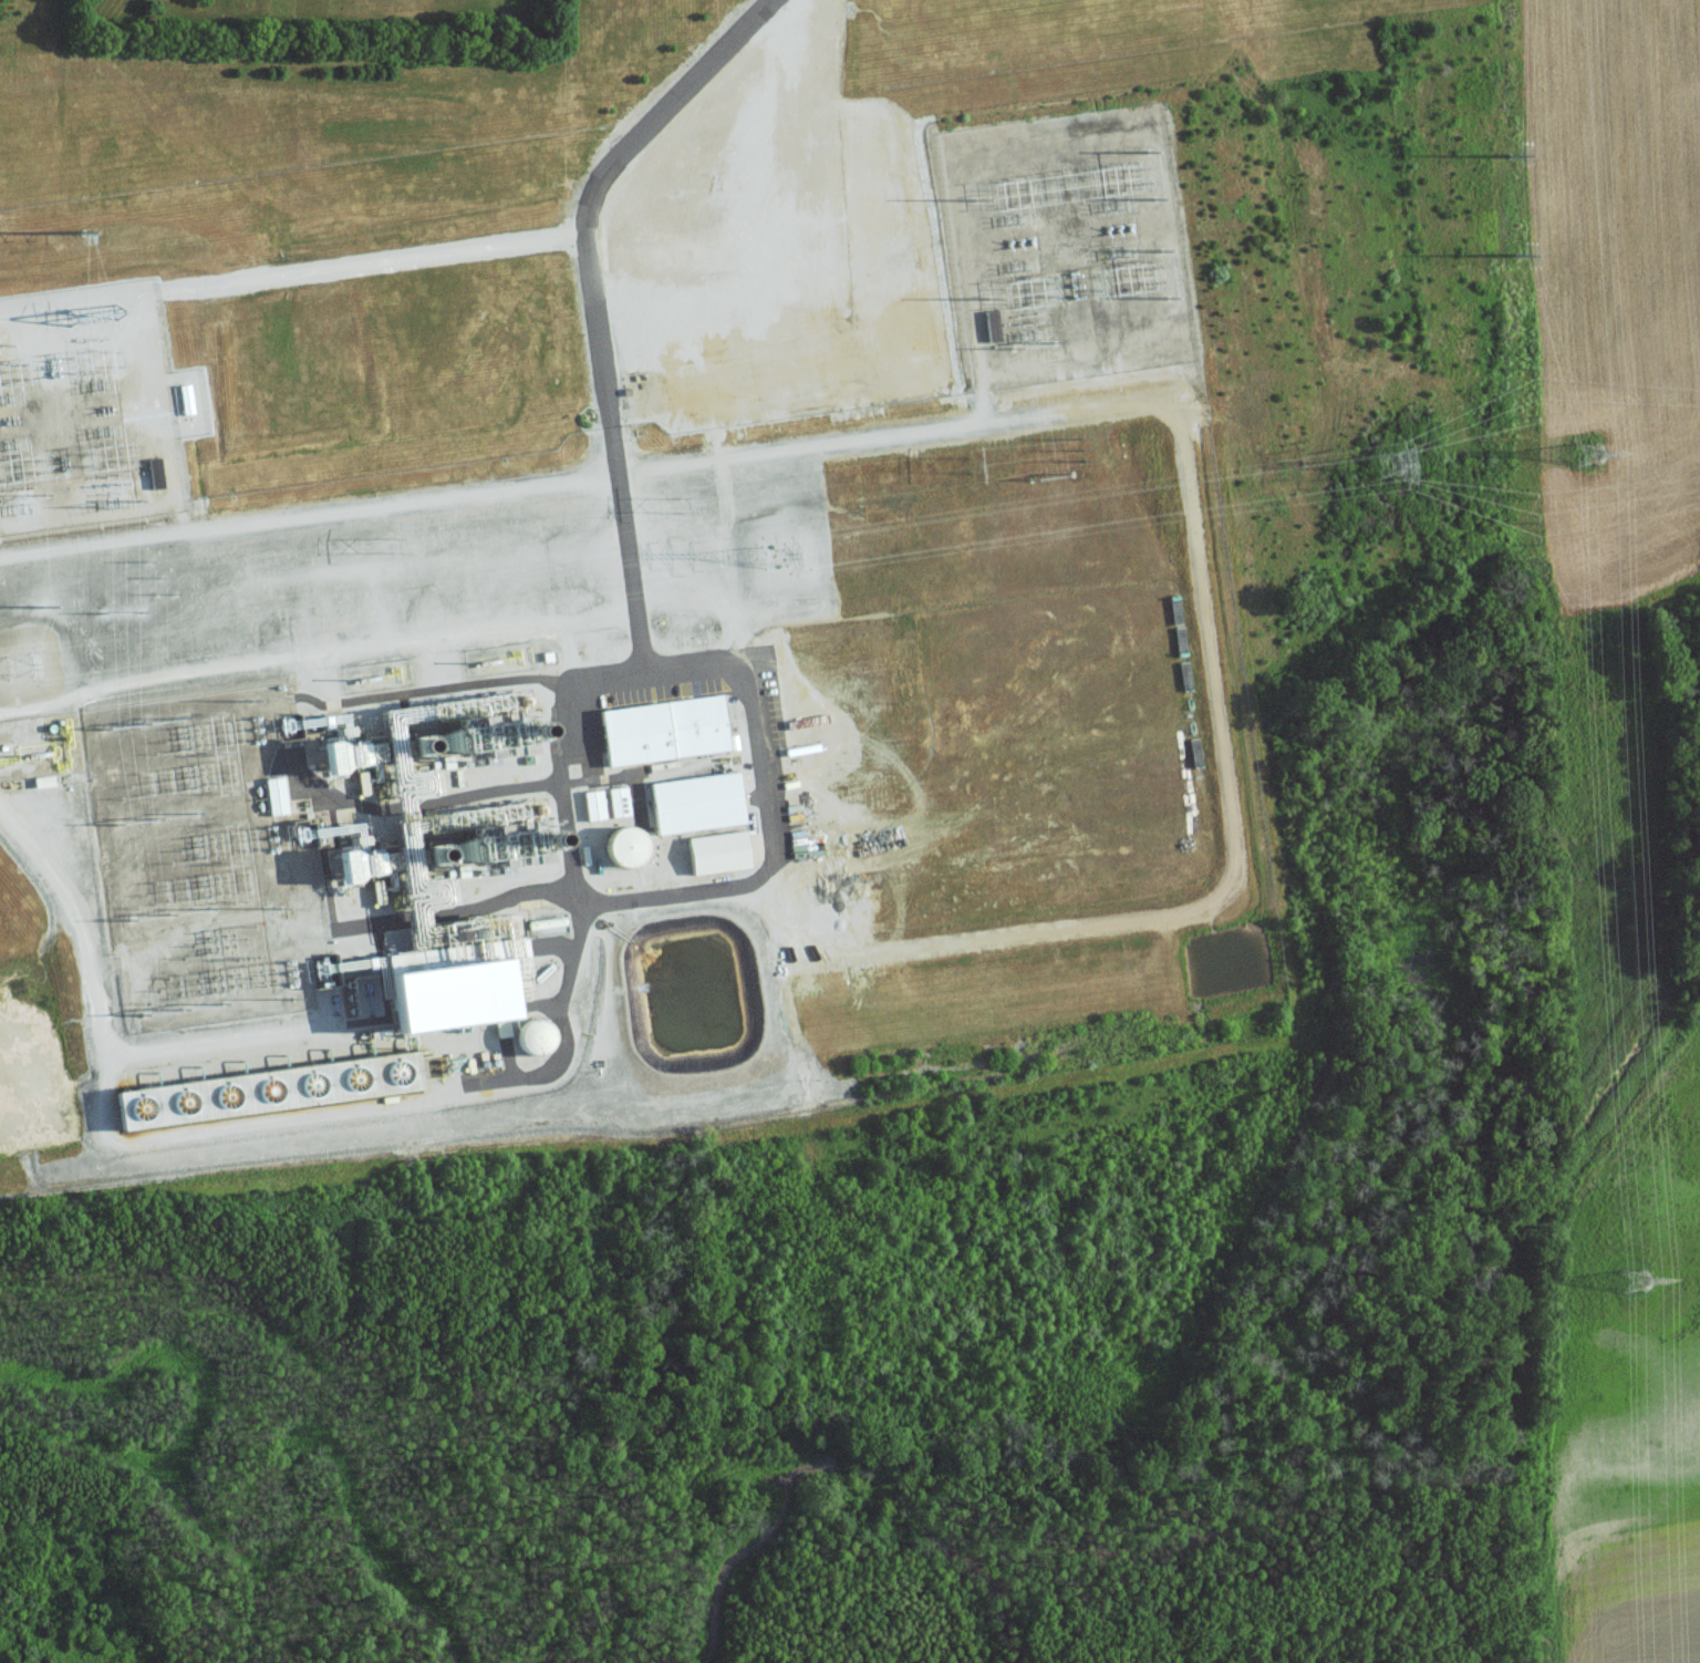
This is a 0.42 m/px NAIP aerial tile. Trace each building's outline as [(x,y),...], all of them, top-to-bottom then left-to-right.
[(111,1092),(116,1132),(424,1091),(416,1053),(111,1092)]
